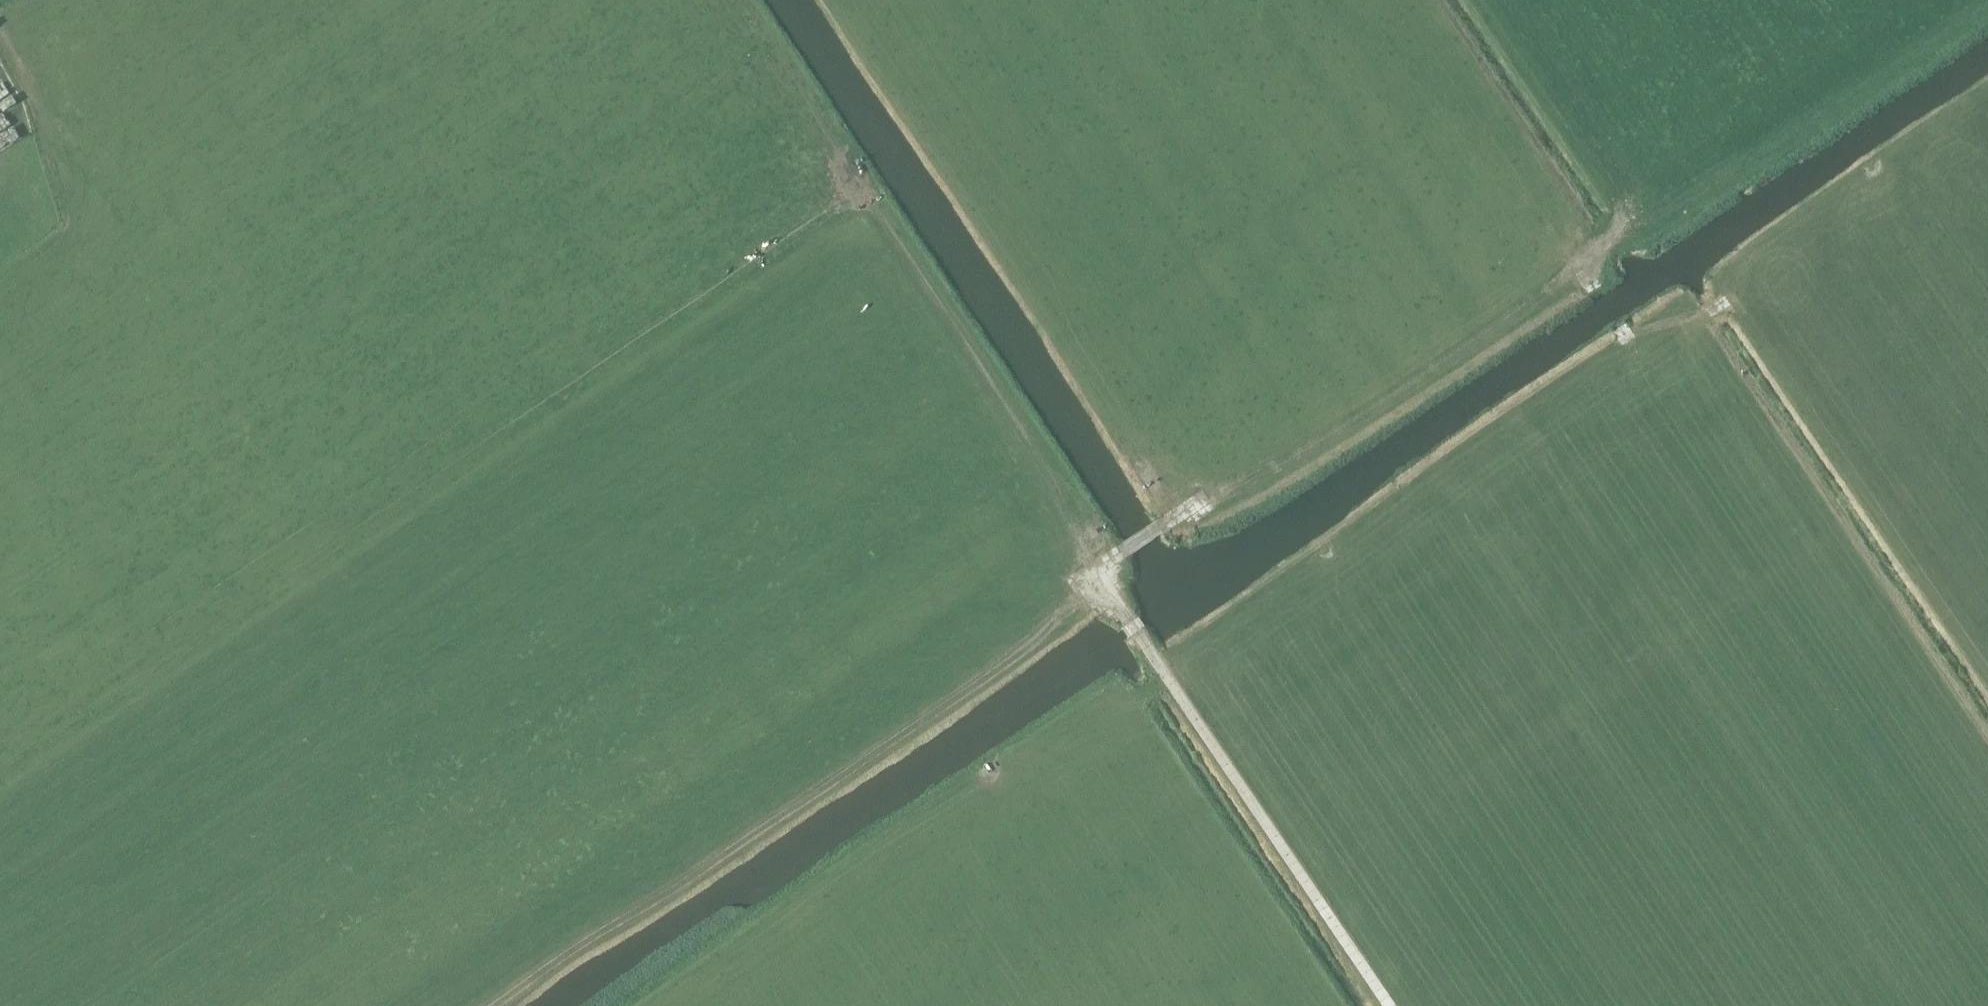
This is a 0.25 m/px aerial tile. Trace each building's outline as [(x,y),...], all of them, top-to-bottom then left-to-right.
[(1175,503),(1162,512),(1169,522),(1182,513),(1175,503)]
